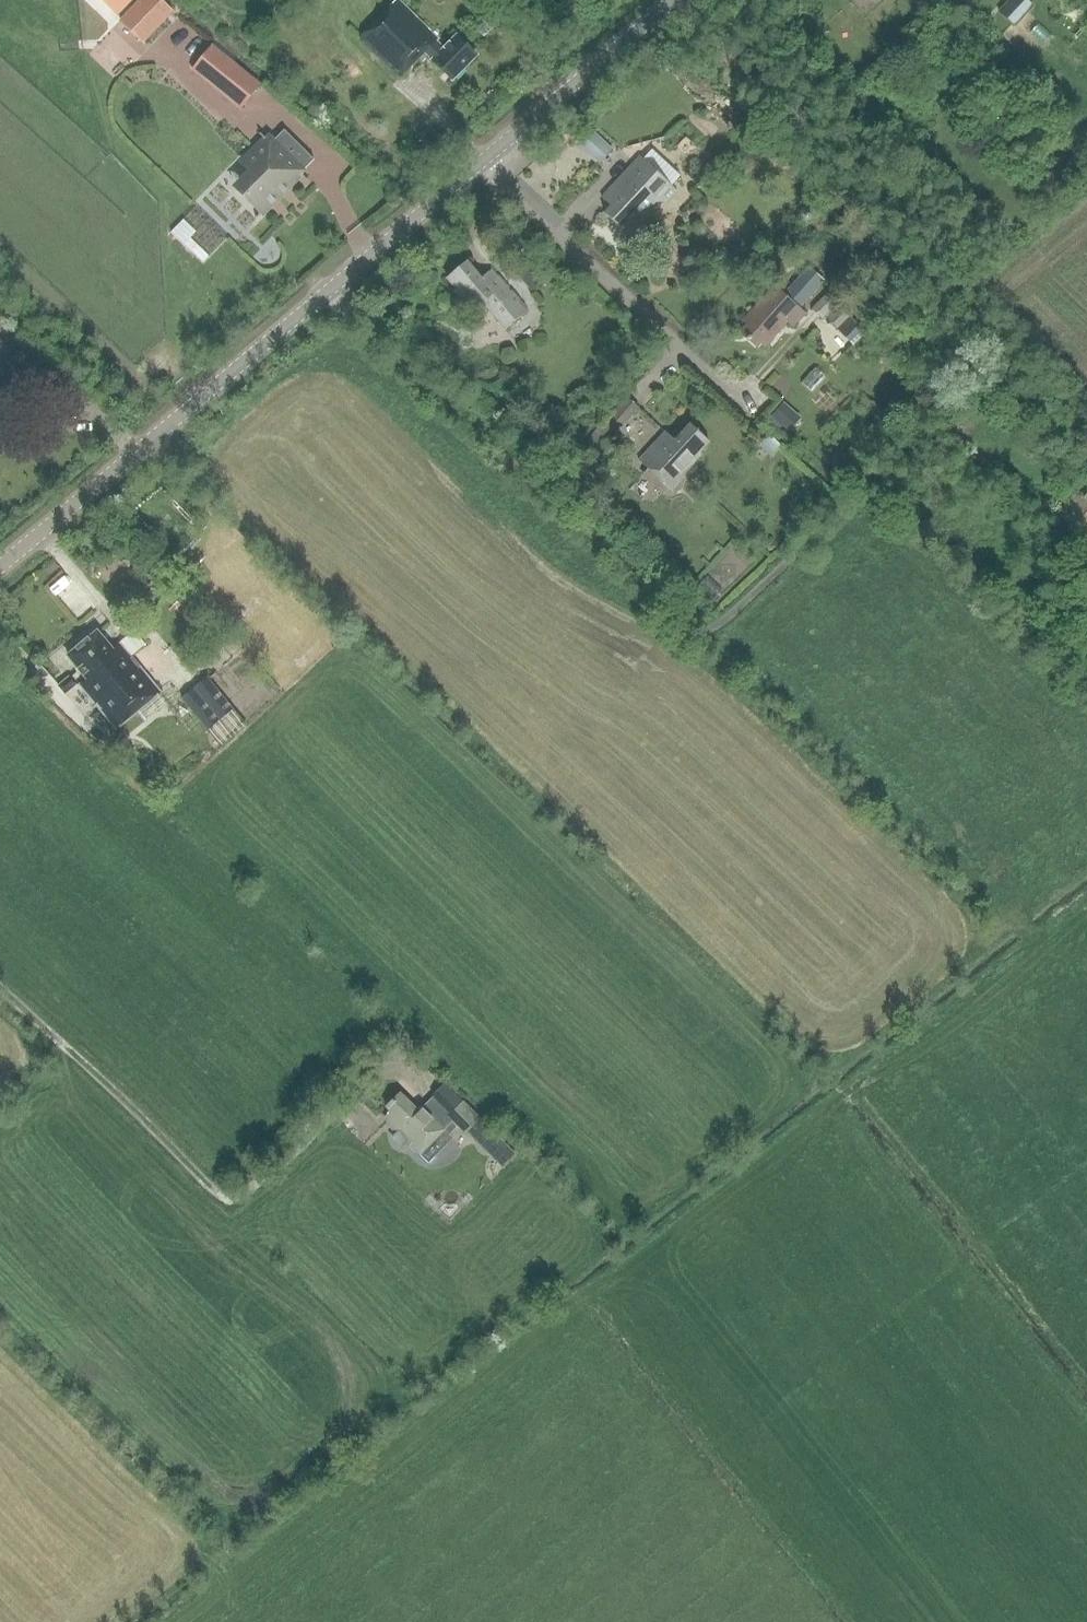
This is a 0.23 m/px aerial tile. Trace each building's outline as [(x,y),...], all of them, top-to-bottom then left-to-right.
[(125,9),(133,0),(114,0),(125,9)] [(125,18),(151,41),(180,7),(172,0),(141,0),(125,18)] [(451,79),(476,55),(456,35),(442,49),(435,42),(436,40),(396,0),(359,37),(399,75),(423,51),(451,79)] [(998,10),(1015,26),(1034,6),(1028,0),(1008,0),(998,10)] [(482,36),(494,25),(487,17),(475,28),(482,36)] [(211,44),(190,70),(238,110),(260,83),(211,44)] [(232,186),(261,215),(306,170),(303,168),(312,159),(283,130),(275,139),(268,133),(239,162),(247,170),(232,186)] [(612,150),(592,131),(579,145),(599,163),(612,150)] [(602,196),(612,205),(604,213),(623,231),(633,221),(635,223),(655,202),(664,201),(675,189),(639,156),(602,196)] [(453,291),(471,313),(483,303),(505,329),(526,312),(490,270),(481,278),(466,261),(446,278),(455,289),(453,291)] [(526,261),(514,270),(533,293),(544,284),(526,261)] [(791,266),(774,286),(742,321),(746,324),(739,332),(756,347),(763,339),(767,342),(786,320),(792,326),(804,313),(798,307),(824,278),(810,266),(802,275),(791,266)] [(837,303),(827,293),(811,308),(821,319),(837,303)] [(837,305),(825,317),(837,329),(849,317),(837,305)] [(607,415),(619,427),(638,407),(626,396),(607,415)] [(788,400),(775,414),(795,430),(807,415),(788,400)] [(684,478),(682,476),(701,454),(699,452),(709,442),(690,424),(675,440),(665,431),(639,460),(648,468),(642,475),(662,494),(669,487),(673,490),(684,478)] [(1081,494),(1078,491),(1053,517),(1083,545),(1086,542),(1086,488),(1081,494)] [(116,729),(160,692),(119,644),(112,650),(97,631),(67,656),(87,679),(79,685),(116,729)] [(68,676),(57,685),(65,694),(76,684),(68,676)] [(181,697),(207,729),(234,708),(207,676),(181,697)] [(418,1153),(419,1153),(427,1161),(451,1138),(443,1129),(451,1121),(462,1133),(465,1131),(479,1117),(463,1100),(452,1111),(435,1093),(421,1107),(416,1110),(400,1093),(385,1107),(391,1113),(386,1120),(397,1132),(392,1137),(404,1150),(409,1144),(418,1153)] [(514,1152),(479,1117),(465,1131),(501,1166),(514,1152)]
